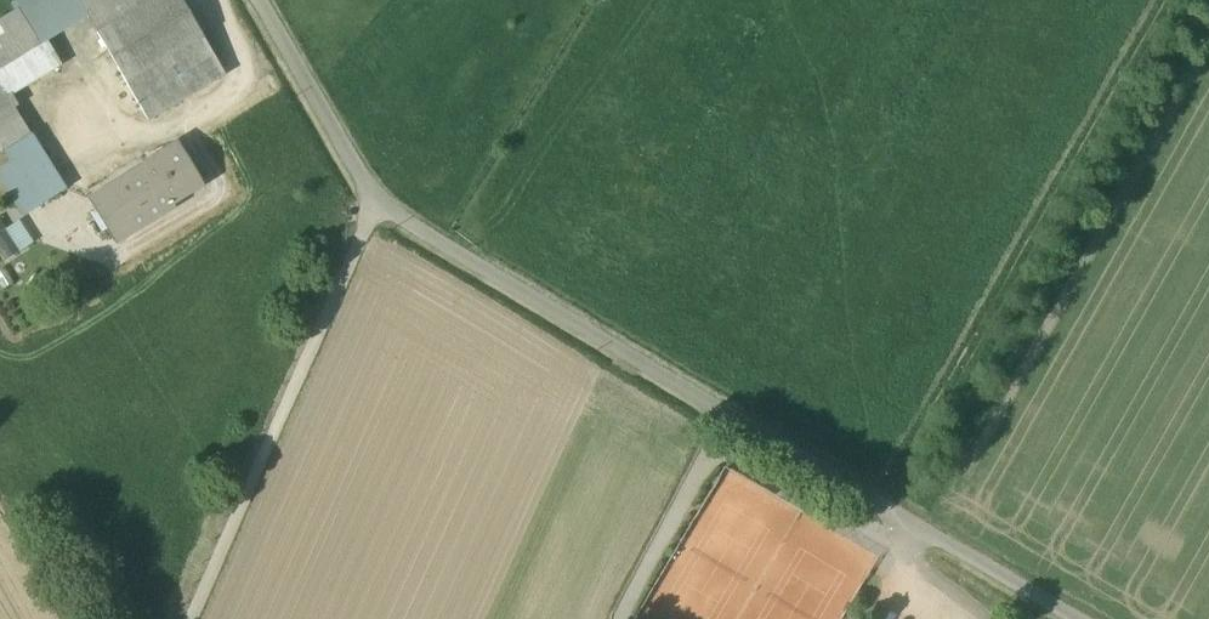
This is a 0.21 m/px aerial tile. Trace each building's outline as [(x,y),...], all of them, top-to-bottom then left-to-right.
[(13,106),(8,96),(62,65),(47,41),(87,17),(78,0),(17,0),(11,4),(16,13),(17,12),(38,46),(0,69),(0,114),(13,106)] [(87,17),(97,33),(151,0),(78,0),(87,17)] [(178,0),(151,0),(97,33),(125,82),(200,37),(178,0)] [(38,46),(17,12),(16,13),(0,22),(0,69),(38,46)] [(222,75),(200,37),(125,82),(147,120),(222,75)] [(13,106),(0,114),(0,143),(38,206),(65,189),(13,106)] [(90,200),(115,241),(162,212),(160,208),(201,184),(178,144),(141,166),(142,168),(90,200)] [(19,246),(0,219),(0,249),(5,256),(19,246)]
